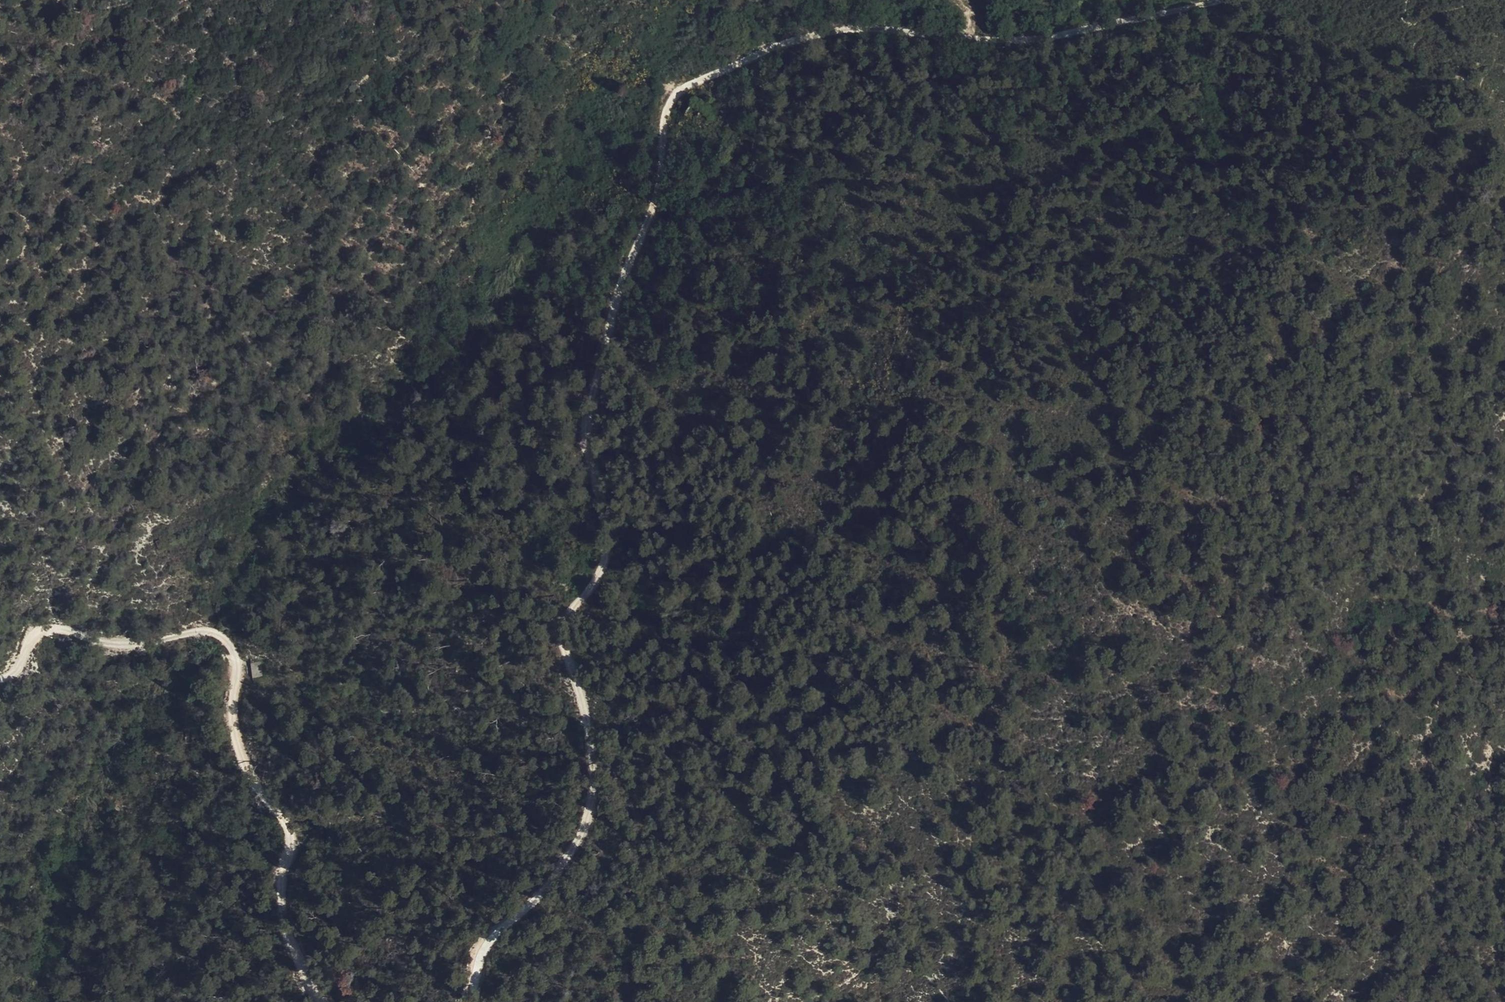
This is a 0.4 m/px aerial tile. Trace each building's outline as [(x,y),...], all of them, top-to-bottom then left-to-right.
[(716,115),(707,110),(700,122),(710,126),(716,115)] [(725,120),(716,115),(710,126),(718,131),(725,120)] [(262,662),(251,663),(251,677),(263,676),(262,662)]
